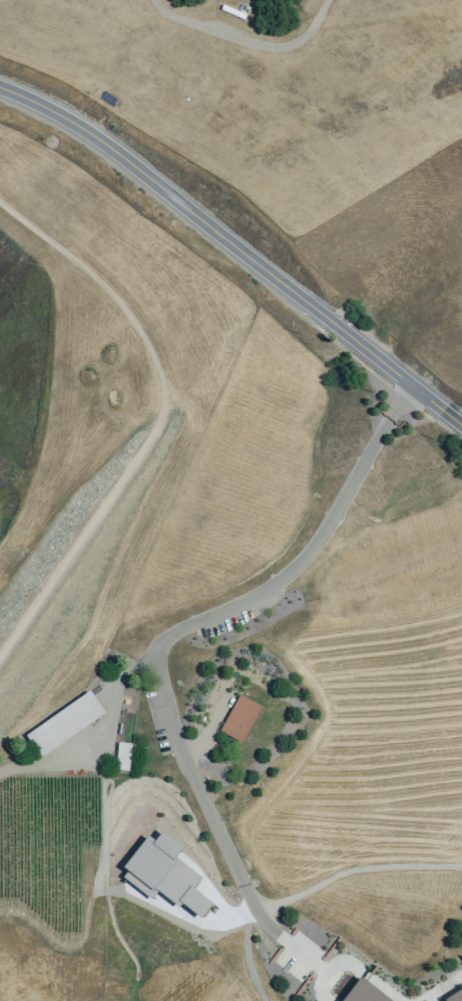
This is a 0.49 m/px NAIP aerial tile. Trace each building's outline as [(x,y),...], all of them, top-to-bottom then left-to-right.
[(88,691),(103,712),(40,757),(25,736),(88,691)] [(239,694),(219,731),(241,743),(261,706),(239,694)] [(131,743),(118,742),(116,770),(130,771),(131,743)] [(211,904),(199,919),(180,904),(177,908),(156,891),(150,899),(121,877),(126,871),(121,868),(147,835),(154,841),(161,831),(182,848),(174,858),(200,879),(192,889),(211,904)] [(385,997),(390,1000),(343,1000),(360,979),(385,997)] [(442,998),(461,986),(461,1000),(444,1000),(442,998)]
